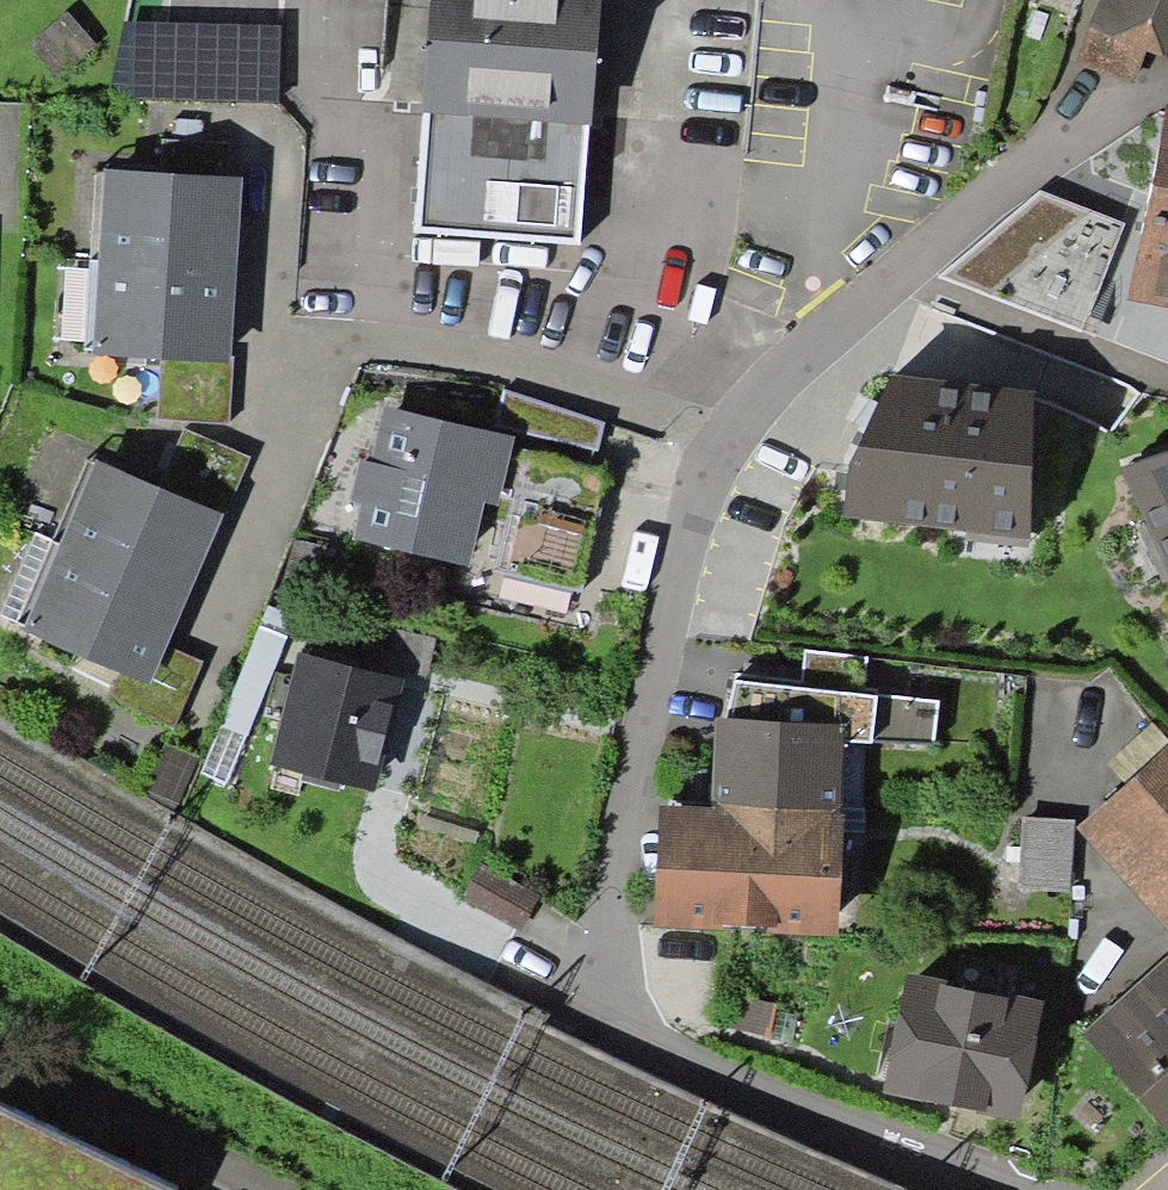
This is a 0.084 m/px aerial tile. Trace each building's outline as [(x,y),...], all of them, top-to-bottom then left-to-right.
[(599,0),(433,0),(413,232),(578,246),(599,0)] [(1086,27),(1076,63),(1135,83),(1147,49),(1167,57),(1167,0),(1099,0),(1086,27)] [(281,26),(126,20),(109,99),(279,103),(281,26)] [(1166,104),(1127,300),(1167,308),(1167,104),(1166,104)] [(103,170),(98,259),(238,266),(243,177),(103,170)] [(1041,190),(938,276),(1082,333),(1126,223),(1041,190)] [(232,363),(238,266),(98,259),(94,356),(162,359),(232,363)] [(229,423),(232,363),(162,359),(159,419),(229,423)] [(1034,390),(890,374),(850,461),(844,519),(1032,540),(1034,390)] [(606,422),(505,390),(495,425),(597,451),(606,422)] [(514,437),(383,408),(371,463),(359,460),(350,502),(361,504),(353,540),(470,566),(484,504),(498,507),(514,437)] [(250,457),(184,428),(158,487),(224,516),(250,457)] [(1122,471),(1167,571),(1167,450),(1122,471)] [(96,460),(59,545),(186,600),(224,516),(158,487),(96,460)] [(24,625),(59,545),(36,535),(0,615),(24,625)] [(166,646),(186,600),(59,545),(24,625),(22,630),(117,671),(149,685),(166,646)] [(296,616),(269,606),(221,726),(246,736),(248,737),(296,616)] [(436,640),(378,626),(369,662),(427,677),(436,640)] [(202,662),(166,646),(149,685),(117,671),(106,699),(173,728),(202,662)] [(867,657),(804,650),(800,688),(876,696),(877,690),(863,689),(867,657)] [(403,679),(297,652),(269,763),(304,773),(341,782),(373,791),(403,679)] [(844,724),(843,742),(935,744),(939,702),(876,696),(800,688),(735,681),(725,718),(844,724)] [(844,724),(725,718),(716,718),(711,804),(839,810),(843,742),(844,724)] [(246,736),(221,726),(201,774),(226,784),(246,736)] [(199,757),(165,743),(145,790),(179,804),(199,757)] [(1077,828),(1167,927),(1167,744),(1077,828)] [(339,792),(341,782),(304,773),(301,782),(339,792)] [(839,810),(711,804),(711,807),(658,804),(652,928),(838,937),(844,810),(839,810)] [(1069,890),(1074,820),(1022,816),(1017,886),(1069,890)] [(539,895),(481,863),(462,898),(520,930),(539,895)] [(1080,1033),(1167,1131),(1167,955),(1080,1033)] [(1046,1001),(908,973),(884,1094),(1022,1121),(1046,1001)] [(0,1106),(0,1189),(177,1189),(0,1106)]
